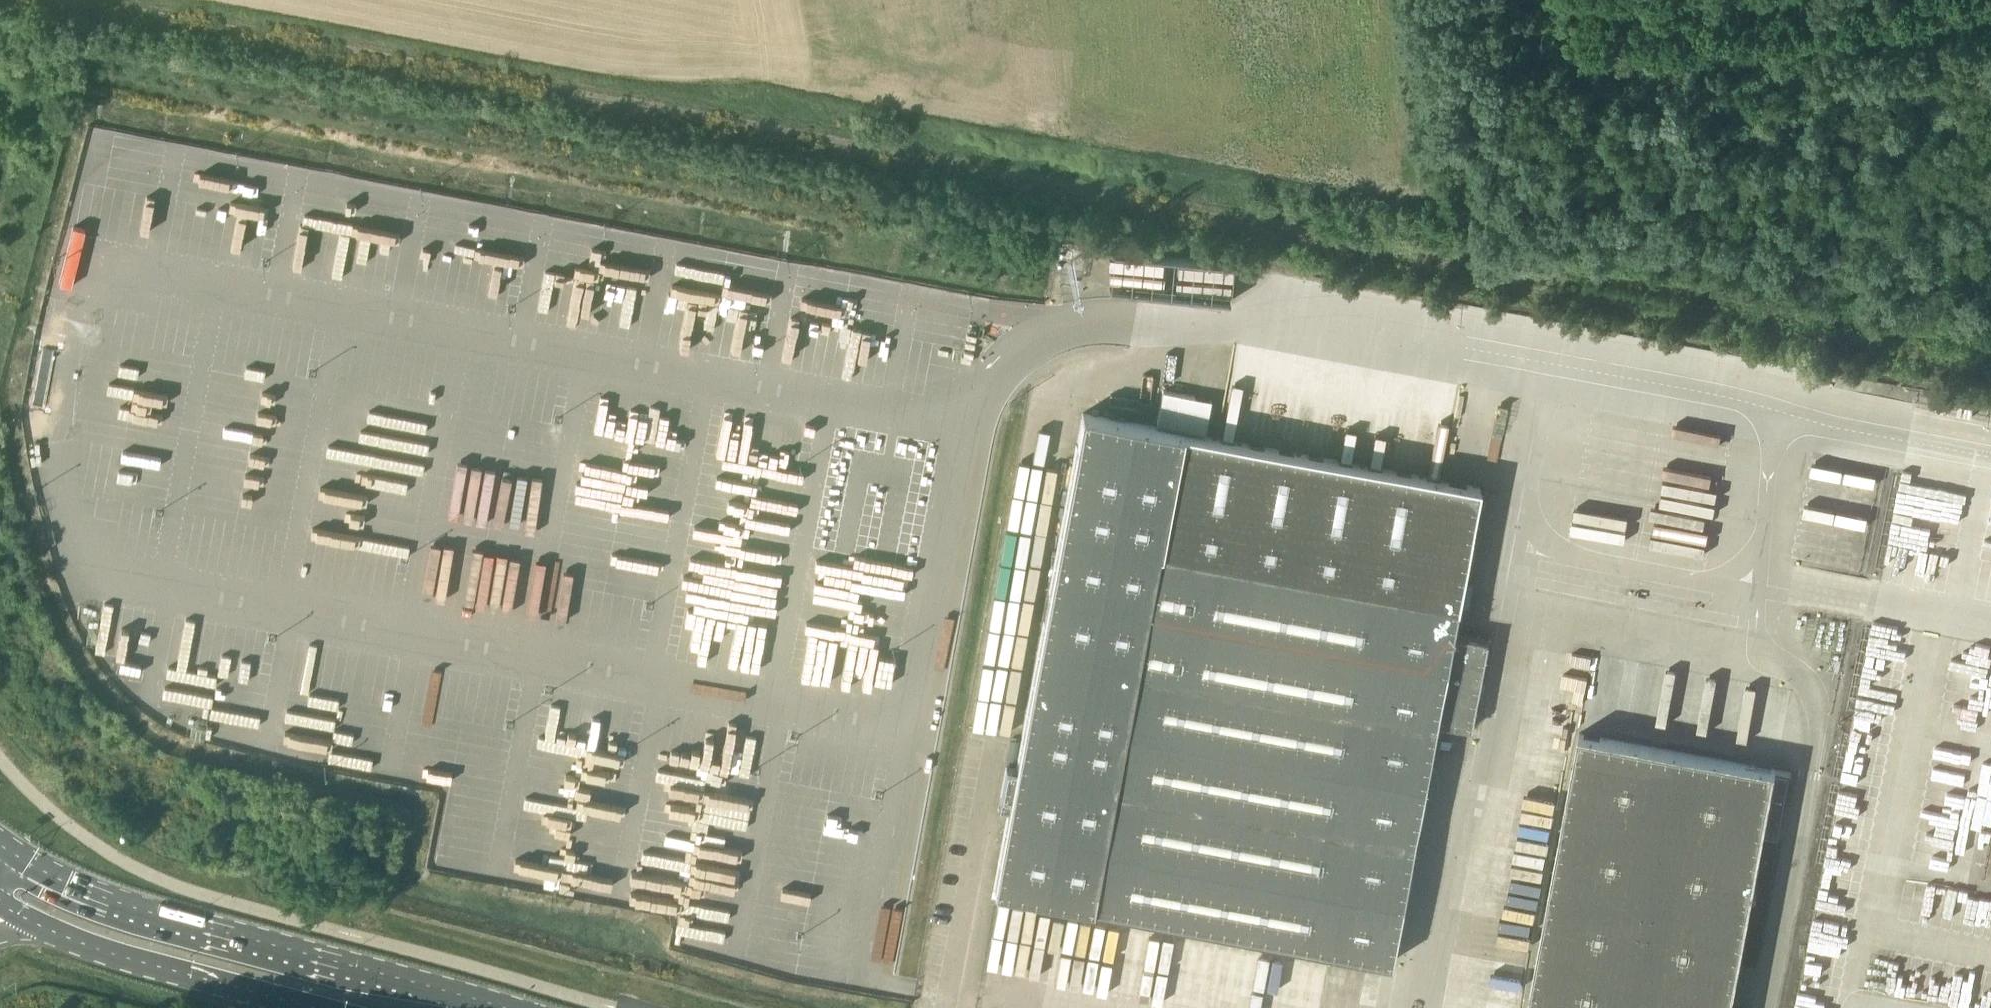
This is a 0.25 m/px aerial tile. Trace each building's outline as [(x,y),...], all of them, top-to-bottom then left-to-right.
[(1212,401),(1164,392),(1158,425),(1206,434),(1212,401)] [(1008,812),(994,889),(998,890),(1183,924),(1248,936),(1336,953),(1376,960),(1390,963),(1435,722),(1471,728),(1487,640),(1452,633),(1457,605),(1479,487),(1442,481),(1216,438),(1184,432),(1083,413),(1021,740),(1016,768),(1007,766),(998,811),(1008,812)] [(1528,1007),(1732,1007),(1765,834),(1780,837),(1792,772),(1580,733),(1528,1007)]
